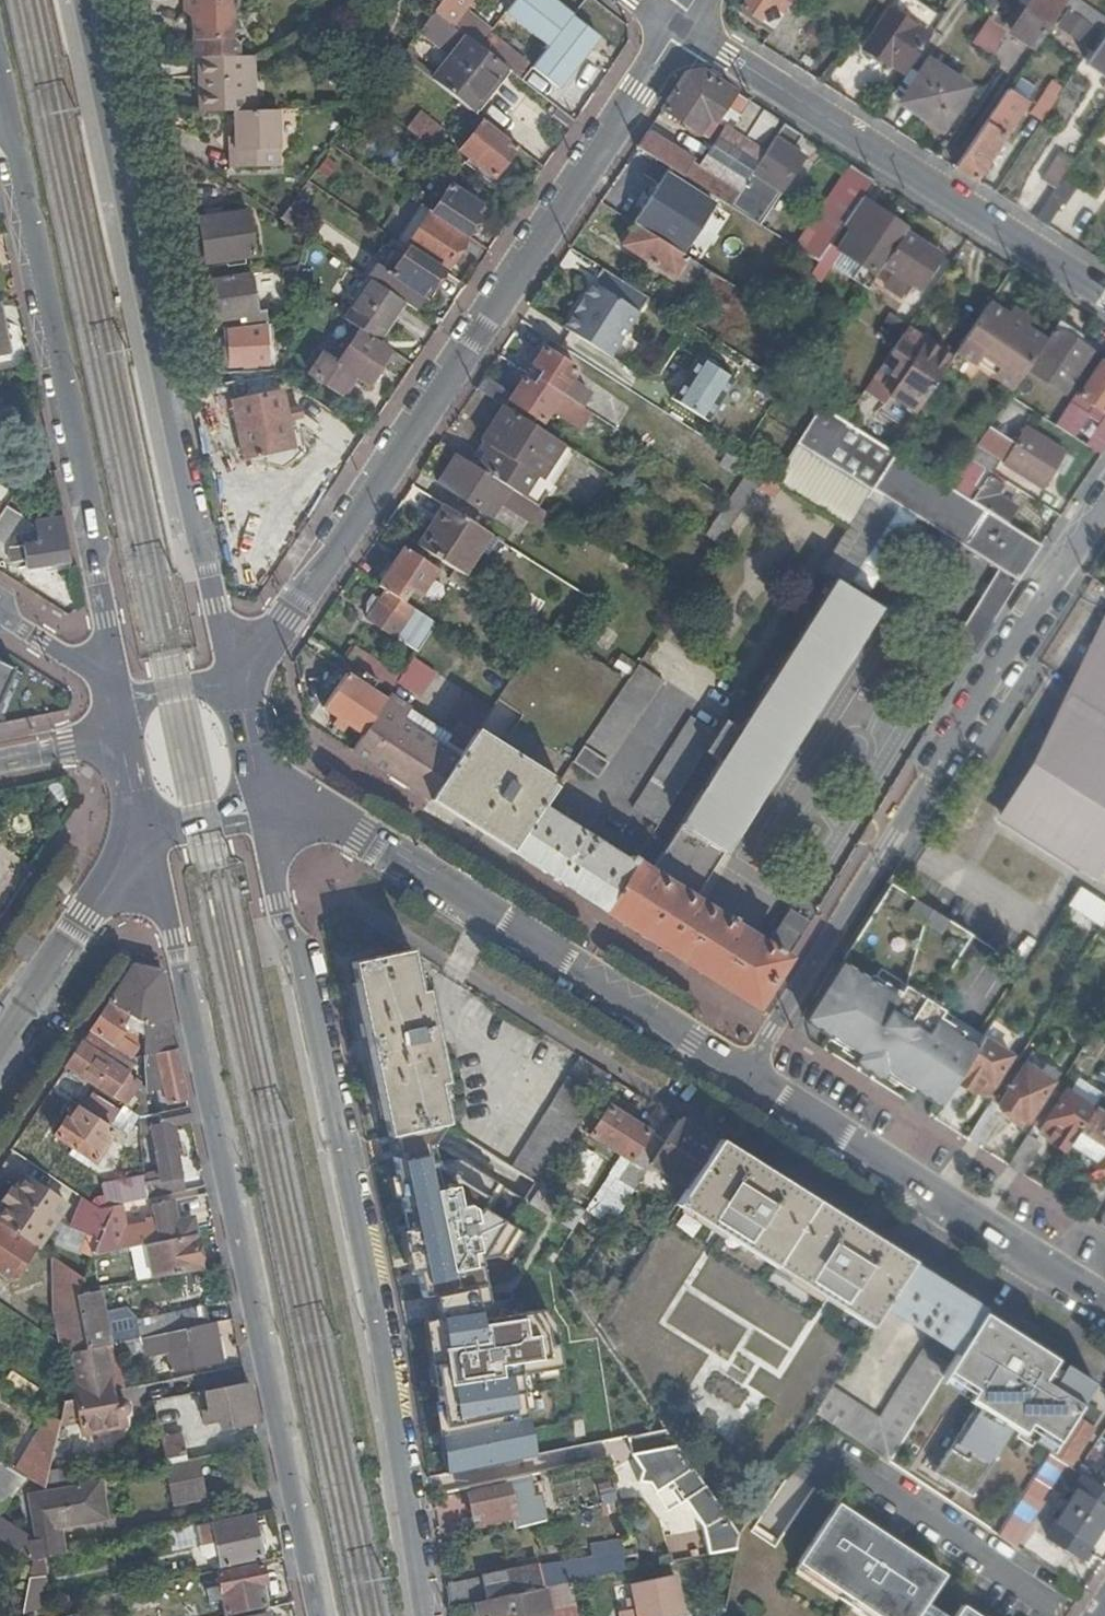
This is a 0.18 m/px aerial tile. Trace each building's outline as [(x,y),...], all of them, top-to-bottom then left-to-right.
[(191,30),(192,57),(196,57),(240,57),(239,48),(232,42),(231,14),(237,9),(238,4),(238,0),(182,0),(182,11),(196,23),(196,28),(191,30)] [(431,12),(430,13),(461,38),(497,67),(514,81),(524,67),(456,13),(465,0),(439,0),(433,8),(431,12)] [(562,0),(512,0),(500,16),(544,50),(528,71),(554,91),(601,31),(562,0)] [(761,25),(770,32),(792,0),(748,0),(741,10),(757,22),(769,5),(773,8),(761,25)] [(888,64),(904,74),(940,21),(907,0),(895,0),(862,52),(886,67),(888,64)] [(1011,35),(1030,48),(1055,10),(1059,13),(1064,6),(1068,0),(1048,0),(1046,3),(1042,0),(1034,0),(1011,35)] [(1069,10),(1058,27),(1091,49),(1096,41),(1104,28),(1104,21),(1074,0),(1068,0),(1064,6),(1069,10)] [(1059,13),(1055,10),(1030,48),(1034,51),(1043,38),(1059,13)] [(993,43),(999,33),(983,23),(970,46),(991,59),(999,47),(993,43)] [(1089,67),(1104,78),(1104,28),(1096,41),(1103,46),(1089,67)] [(497,67),(461,38),(426,81),(470,115),(488,91),(484,87),(497,67)] [(240,57),(196,57),(197,114),(232,113),(256,113),(255,54),(251,57),(240,57)] [(945,67),(941,74),(925,64),(901,101),(939,127),(963,89),(952,81),(957,74),(945,67)] [(713,127),(690,163),(644,135),(633,152),(653,164),(676,179),(726,211),(760,157),(755,153),(774,123),(698,75),(681,79),(658,114),(695,136),(704,122),(713,127)] [(1018,78),(1011,92),(1030,102),(1037,87),(1018,78)] [(1029,113),(1043,123),(1065,89),(1051,80),(1029,113)] [(1027,105),(1007,91),(954,169),(975,182),(1027,105)] [(227,170),(282,169),(279,112),(256,113),(232,113),(232,136),(225,137),(227,170)] [(412,116),(401,130),(426,150),(437,135),(412,116)] [(456,154),(492,181),(515,150),(479,122),(456,154)] [(780,127),(760,157),(726,211),(760,232),(771,214),(748,201),(751,196),(773,208),(780,196),(788,200),(794,189),(788,185),(792,179),(788,177),(799,160),(787,152),(796,138),(780,127)] [(1070,168),(1056,159),(1042,182),(1055,191),(1063,179),(1070,168)] [(642,180),(657,189),(631,227),(666,249),(673,238),(690,211),(697,215),(703,204),(672,185),(676,179),(653,164),(642,180)] [(868,183),(845,169),(792,252),(815,267),(816,265),(823,254),(828,246),(857,201),(868,183)] [(1063,179),(1055,191),(1035,220),(1047,228),(1061,206),(1065,209),(1078,189),(1063,179)] [(474,208),(445,190),(428,216),(462,238),(474,220),(469,216),(474,208)] [(904,231),(857,201),(828,246),(857,265),(848,281),(863,292),(873,277),(880,268),(902,234),(904,231)] [(215,212),(198,214),(200,223),(217,220),(215,212)] [(428,216),(425,214),(402,250),(403,251),(438,274),(462,238),(428,216)] [(250,258),(243,216),(217,220),(200,223),(194,224),(201,266),(224,262),(225,269),(238,266),(238,260),(250,258)] [(617,248),(671,283),(673,280),(685,261),(680,257),(666,249),(631,227),(617,248)] [(938,259),(902,234),(880,268),(891,275),(885,285),(883,289),(898,299),(900,295),(906,285),(917,292),(938,259)] [(673,238),(666,249),(680,257),(686,247),(673,238)] [(680,257),(685,261),(698,269),(720,283),(726,272),(686,247),(680,257)] [(422,288),(427,291),(438,274),(403,251),(387,277),(416,297),(422,288)] [(816,265),(815,267),(808,277),(820,284),(834,261),(823,254),(816,265)] [(698,269),(685,261),(673,280),(686,288),(698,269)] [(599,270),(558,331),(605,360),(644,299),(599,270)] [(212,322),(242,317),(244,329),(258,327),(248,279),(206,285),(212,322)] [(400,305),(371,285),(345,323),(374,343),(400,305)] [(1003,321),(984,308),(954,354),(1010,394),(1039,348),(1021,336),(1025,327),(1007,314),(1003,321)] [(906,328),(887,315),(872,336),(892,349),(897,341),(902,334),(905,329),(906,328)] [(264,351),(260,351),(259,327),(258,327),(244,329),(244,334),(226,335),(226,370),(265,368),(264,351)] [(1030,370),(1065,392),(1087,356),(1075,349),(1078,343),(1055,329),(1030,370)] [(902,334),(897,341),(917,353),(921,346),(902,334)] [(305,377),(335,396),(342,385),(347,378),(362,389),(385,353),(373,345),(358,335),(336,368),(319,356),(305,377)] [(897,387),(877,419),(902,434),(948,363),(921,346),(917,353),(897,341),(892,349),(876,374),(897,387)] [(528,370),(537,377),(533,382),(577,410),(586,396),(565,382),(577,362),(545,342),(528,370)] [(732,384),(695,360),(686,375),(689,377),(683,387),(680,385),(669,402),(706,425),(732,384)] [(1095,364),(1053,431),(1062,437),(1076,416),(1096,428),(1090,438),(1104,447),(1104,370),(1095,364)] [(538,423),(544,413),(560,423),(575,432),(586,416),(577,410),(533,382),(530,387),(519,381),(506,402),(538,423)] [(237,462),(289,452),(276,397),(225,408),(237,462)] [(841,426),(816,409),(769,483),(845,531),(868,494),(892,458),(888,455),(841,426)] [(479,445),(489,453),(477,474),(534,510),(535,511),(573,456),(549,441),(502,410),(479,445)] [(976,446),(988,454),(980,468),(990,474),(998,461),(1004,464),(1003,466),(1039,488),(1059,454),(1026,432),(1015,448),(986,430),(976,446)] [(489,453),(479,445),(465,466),(477,474),(489,453)] [(988,454),(976,446),(967,459),(978,467),(980,468),(988,454)] [(720,467),(734,476),(742,465),(727,456),(720,467)] [(497,504),(527,521),(534,510),(477,474),(465,466),(452,458),(435,487),(487,519),(497,504)] [(996,575),(953,647),(970,658),(1037,550),(1001,527),(967,504),(959,499),(946,491),(892,458),(868,494),(883,504),(996,575)] [(978,467),(967,459),(946,491),(959,499),(978,467)] [(764,479),(751,470),(727,505),(740,514),(763,480),(764,479)] [(998,488),(983,478),(967,504),(1001,527),(1010,510),(992,498),(998,488)] [(868,494),(845,531),(815,576),(831,585),(883,504),(868,494)] [(740,514),(727,505),(705,539),(717,547),(740,514)] [(488,537),(442,508),(415,550),(451,572),(461,578),(488,537)] [(3,513),(0,518),(0,547),(17,522),(3,513)] [(42,569),(44,578),(65,576),(58,524),(33,530),(34,538),(10,542),(3,550),(6,567),(19,565),(21,573),(42,569)] [(393,562),(388,559),(370,586),(383,594),(400,605),(408,592),(417,597),(431,576),(398,554),(393,562)] [(451,572),(445,582),(454,589),(479,604),(485,594),(461,578),(451,572)] [(732,706),(722,722),(713,736),(728,746),(645,874),(631,865),(599,914),(751,1009),(780,964),(813,913),(793,901),(762,948),(686,900),(739,817),(871,610),(831,585),(747,715),(732,706)] [(372,610),(365,622),(415,655),(434,627),(430,625),(400,605),(383,594),(377,602),(371,599),(366,606),(372,610)] [(1102,617),(1052,695),(1065,703),(992,823),(1094,885),(1100,874),(1104,877),(1104,618),(1102,617)] [(351,652),(342,666),(387,696),(395,685),(397,681),(351,652)] [(434,674),(412,660),(397,681),(395,685),(417,700),(434,674)] [(625,682),(625,683),(568,764),(592,779),(603,763),(605,764),(650,698),(660,683),(635,668),(625,682)] [(0,669),(0,694),(9,673),(0,669)] [(339,682),(342,678),(364,693),(367,687),(340,671),(334,678),(339,682)] [(339,682),(320,711),(359,737),(381,704),(364,693),(342,678),(339,682)] [(381,704),(359,737),(347,754),(424,803),(473,733),(489,710),(464,695),(448,719),(454,724),(446,737),(385,698),(381,704)] [(688,721),(629,811),(655,827),(713,736),(688,721)] [(555,785),(473,733),(424,803),(507,855),(539,808),(555,785)] [(539,808),(507,855),(599,914),(631,865),(539,808)] [(1069,900),(1104,922),(1104,921),(1104,907),(1101,905),(1076,889),(1069,900)] [(910,898),(903,912),(932,926),(939,912),(910,898)] [(403,952),(346,963),(384,1134),(442,1122),(433,1083),(441,1081),(421,991),(413,992),(403,952)] [(851,1062),(878,1078),(885,1068),(911,1085),(909,1088),(937,1106),(972,1051),(931,1026),(923,1036),(885,1013),(893,1002),(837,967),(802,1021),(828,1037),(831,1034),(858,1051),(851,1062)] [(157,973),(131,969),(109,1002),(127,1020),(138,1027),(167,1022),(157,973)] [(127,1020),(109,1002),(88,1034),(109,1049),(119,1035),(118,1033),(121,1028),(127,1020)] [(979,1041),(1002,1056),(1013,1039),(990,1024),(979,1041)] [(88,1034),(80,1047),(123,1076),(132,1064),(127,1061),(109,1049),(88,1034)] [(1002,1056),(979,1041),(957,1074),(953,1081),(971,1093),(973,1089),(983,1095),(1005,1059),(1002,1056)] [(80,1047),(66,1069),(122,1107),(135,1087),(136,1085),(123,1076),(80,1047)] [(153,1056),(164,1107),(184,1103),(173,1052),(153,1056)] [(603,1075),(577,1059),(510,1164),(536,1181),(541,1174),(603,1075)] [(1020,1068),(994,1109),(987,1104),(963,1141),(976,1150),(1000,1111),(1012,1118),(1015,1115),(1025,1122),(1048,1086),(1020,1068)] [(52,1091),(77,1107),(73,1112),(109,1136),(122,1115),(62,1075),(52,1091)] [(1046,1134),(1043,1140),(1063,1152),(1083,1121),(1097,1099),(1073,1082),(1065,1094),(1062,1092),(1038,1129),(1046,1134)] [(135,1087),(122,1107),(120,1109),(134,1119),(144,1117),(144,1092),(135,1087)] [(1097,1099),(1083,1121),(1089,1125),(1073,1151),(1088,1162),(1086,1167),(1104,1178),(1104,1087),(1097,1099)] [(169,1127),(187,1123),(183,1109),(155,1115),(158,1128),(146,1130),(157,1186),(178,1182),(169,1127)] [(591,1130),(587,1137),(640,1170),(643,1166),(658,1143),(605,1109),(600,1115),(594,1112),(585,1126),(591,1130)] [(51,1140),(90,1165),(109,1136),(73,1112),(66,1124),(62,1122),(51,1140)] [(672,1120),(658,1143),(643,1166),(682,1192),(710,1150),(713,1146),(672,1120)] [(1030,1151),(1019,1144),(1003,1167),(1015,1174),(1030,1151)] [(570,1178),(587,1186),(600,1158),(583,1150),(570,1178)] [(682,1192),(677,1200),(871,1324),(881,1309),(904,1271),(710,1150),(682,1192)] [(426,1154),(402,1158),(426,1285),(433,1319),(421,1322),(450,1472),(533,1456),(524,1411),(536,1409),(530,1378),(565,1371),(552,1310),(482,1323),(479,1311),(493,1308),(485,1264),(504,1257),(519,1231),(480,1209),(471,1207),(467,1204),(458,1207),(456,1184),(432,1189),(426,1154)] [(536,1181),(559,1195),(593,1216),(594,1217),(599,1210),(541,1174),(536,1181)] [(31,1185),(1,1227),(34,1250),(40,1255),(70,1212),(31,1185)] [(142,1191),(99,1198),(97,1212),(107,1211),(114,1210),(144,1204),(142,1193),(142,1191)] [(155,1191),(142,1193),(144,1204),(158,1201),(155,1191)] [(96,1213),(85,1206),(77,1228),(98,1237),(107,1211),(97,1212),(96,1213)] [(149,1210),(152,1224),(156,1242),(173,1238),(174,1242),(191,1238),(189,1228),(173,1231),(168,1206),(149,1210)] [(98,1237),(90,1258),(108,1254),(104,1235),(119,1232),(114,1210),(107,1211),(98,1237)] [(593,1216),(577,1241),(590,1249),(606,1224),(594,1217),(593,1216)] [(119,1232),(104,1235),(108,1254),(127,1251),(142,1248),(156,1245),(156,1242),(152,1224),(119,1232)] [(12,1284),(34,1250),(1,1227),(0,1226),(0,1276),(12,1284)] [(98,1237),(77,1228),(68,1251),(89,1260),(90,1258),(98,1237)] [(156,1245),(142,1248),(148,1282),(200,1274),(194,1238),(191,1238),(174,1242),(156,1245)] [(142,1248),(127,1251),(133,1284),(148,1282),(142,1248)] [(80,1283),(50,1261),(52,1315),(77,1310),(75,1298),(77,1293),(80,1283)] [(929,1338),(877,1420),(830,1390),(815,1416),(886,1463),(899,1442),(912,1422),(940,1376),(979,1314),(907,1267),(904,1271),(881,1309),(929,1338)] [(571,1278),(564,1290),(592,1328),(593,1326),(619,1287),(606,1277),(590,1301),(571,1278)] [(750,1385),(788,1410),(835,1339),(756,1287),(739,1313),(712,1294),(680,1342),(665,1332),(646,1360),(730,1415),(750,1385)] [(75,1298),(77,1310),(86,1352),(109,1347),(99,1295),(106,1294),(105,1289),(77,1293),(75,1298)] [(204,1309),(134,1323),(138,1341),(207,1326),(204,1309)] [(77,1310),(52,1315),(58,1348),(70,1356),(70,1355),(86,1352),(77,1310)] [(979,1314),(940,1376),(977,1399),(932,1472),(972,1497),(1017,1425),(1053,1448),(1073,1417),(1078,1409),(1093,1385),(1064,1367),(1058,1376),(1049,1371),(1055,1362),(979,1314)] [(207,1326),(138,1341),(141,1354),(141,1357),(166,1352),(171,1375),(215,1366),(207,1326)] [(138,1341),(113,1346),(116,1360),(141,1354),(138,1341)] [(71,1393),(73,1406),(59,1410),(56,1424),(76,1420),(103,1414),(129,1409),(127,1402),(122,1398),(114,1396),(107,1368),(78,1374),(82,1391),(71,1393)] [(216,1428),(220,1432),(252,1425),(244,1385),(193,1396),(201,1425),(218,1422),(216,1428)] [(1098,1388),(1093,1385),(1078,1409),(1083,1412),(1098,1388)] [(100,1422),(96,1427),(97,1433),(127,1427),(125,1416),(131,1409),(129,1409),(103,1414),(100,1422)] [(76,1420),(80,1437),(97,1433),(96,1427),(100,1422),(103,1414),(76,1420)] [(56,1424),(44,1416),(13,1475),(22,1480),(41,1494),(56,1424)] [(1092,1429),(1073,1417),(1053,1448),(1047,1457),(1061,1466),(1066,1469),(1092,1429)] [(643,1432),(659,1450),(673,1441),(663,1428),(643,1432)] [(659,1450),(643,1432),(618,1437),(627,1454),(638,1470),(636,1481),(647,1484),(667,1512),(683,1500),(668,1480),(690,1465),(673,1441),(659,1450)] [(158,1452),(143,1456),(147,1472),(161,1469),(163,1468),(162,1461),(181,1457),(175,1437),(156,1441),(158,1452)] [(191,1455),(197,1453),(199,1461),(213,1458),(210,1444),(189,1448),(191,1455)] [(1061,1466),(1047,1457),(1033,1480),(1046,1489),(1061,1466)] [(170,1508),(203,1500),(196,1461),(163,1468),(161,1469),(170,1508)] [(683,1500),(702,1527),(724,1512),(690,1465),(668,1480),(683,1500)] [(0,1466),(0,1516),(22,1480),(13,1475),(0,1466)] [(1076,1466),(1071,1473),(1079,1478),(1092,1486),(1097,1478),(1076,1466)] [(1097,1478),(1092,1486),(1100,1492),(1104,1484),(1104,1466),(1097,1478)] [(753,1533),(777,1547),(812,1485),(787,1471),(753,1533)] [(1042,1537),(1075,1559),(1104,1513),(1104,1495),(1100,1492),(1092,1486),(1079,1478),(1042,1537)] [(470,1527),(506,1519),(508,1529),(541,1521),(536,1491),(507,1498),(504,1486),(464,1494),(470,1527)] [(6,1534),(0,1543),(28,1562),(55,1556),(50,1529),(82,1522),(74,1487),(42,1494),(41,1494),(25,1497),(33,1540),(28,1541),(29,1550),(6,1534)] [(847,1601),(870,1615),(937,1615),(918,1604),(938,1573),(901,1548),(896,1555),(876,1542),(880,1534),(832,1502),(792,1561),(848,1599),(847,1601)] [(724,1512),(702,1527),(709,1554),(736,1548),(739,1534),(724,1512)] [(1024,1521),(1012,1513),(996,1537),(1008,1545),(1024,1521)] [(249,1519),(210,1527),(210,1524),(165,1533),(170,1557),(198,1551),(198,1548),(201,1547),(214,1544),(219,1566),(258,1558),(249,1519)] [(880,1534),(876,1542),(896,1555),(901,1548),(880,1534)] [(620,1544),(591,1550),(593,1562),(597,1576),(626,1570),(620,1544)] [(703,1562),(706,1571),(733,1566),(736,1548),(709,1554),(706,1554),(704,1554),(706,1561),(703,1562)] [(787,1567),(860,1615),(870,1615),(847,1601),(848,1599),(792,1561),(787,1567)] [(479,1578),(441,1584),(445,1607),(471,1602),(570,1582),(584,1579),(597,1576),(593,1562),(551,1570),(552,1576),(535,1579),(533,1565),(478,1573),(479,1578)] [(259,1566),(215,1575),(224,1614),(261,1606),(257,1586),(264,1585),(259,1566)] [(619,1615),(664,1615),(682,1612),(675,1573),(630,1583),(635,1607),(618,1611),(619,1615)] [(43,1576),(24,1579),(18,1614),(37,1610),(43,1576)] [(544,1613),(544,1615),(577,1615),(570,1582),(471,1602),(474,1614),(485,1612),(486,1615),(529,1615),(544,1613)] [(957,1606),(950,1615),(972,1615),(957,1606)]
